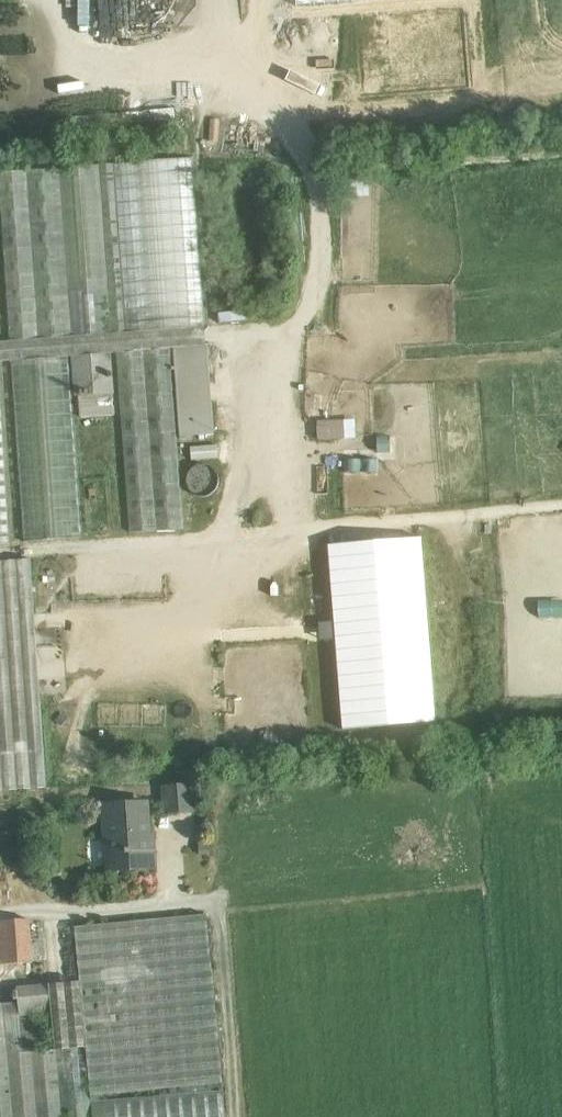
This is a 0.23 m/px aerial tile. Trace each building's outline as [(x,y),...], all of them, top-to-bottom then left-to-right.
[(11,360),(24,542),(80,538),(67,356),(71,356),(110,353),(115,352),(129,533),(184,529),(170,348),(175,348),(206,346),(191,159),(58,170),(70,337),(67,337),(55,170),(0,175),(0,202),(10,341),(0,342),(0,361),(11,360)] [(206,346),(175,348),(181,436),(213,434),(207,346),(206,346)] [(110,353),(71,356),(76,422),(116,419),(110,353)] [(10,545),(0,393),(0,546),(10,545)] [(116,419),(76,422),(84,537),(123,535),(116,419)] [(318,437),(345,437),(345,419),(318,419),(318,437)] [(341,727),(434,721),(423,536),(329,542),(341,727)] [(0,561),(0,791),(46,788),(30,559),(0,561)] [(192,784),(163,786),(165,812),(194,810),(192,784)] [(145,802),(104,805),(108,870),(153,867),(152,851),(148,851),(145,802)] [(75,927),(80,982),(17,987),(17,991),(14,992),(14,1000),(18,1000),(18,1002),(0,1003),(0,1116),(225,1116),(223,1092),(206,914),(75,927)] [(30,918),(2,920),(6,965),(34,963),(30,918)]
